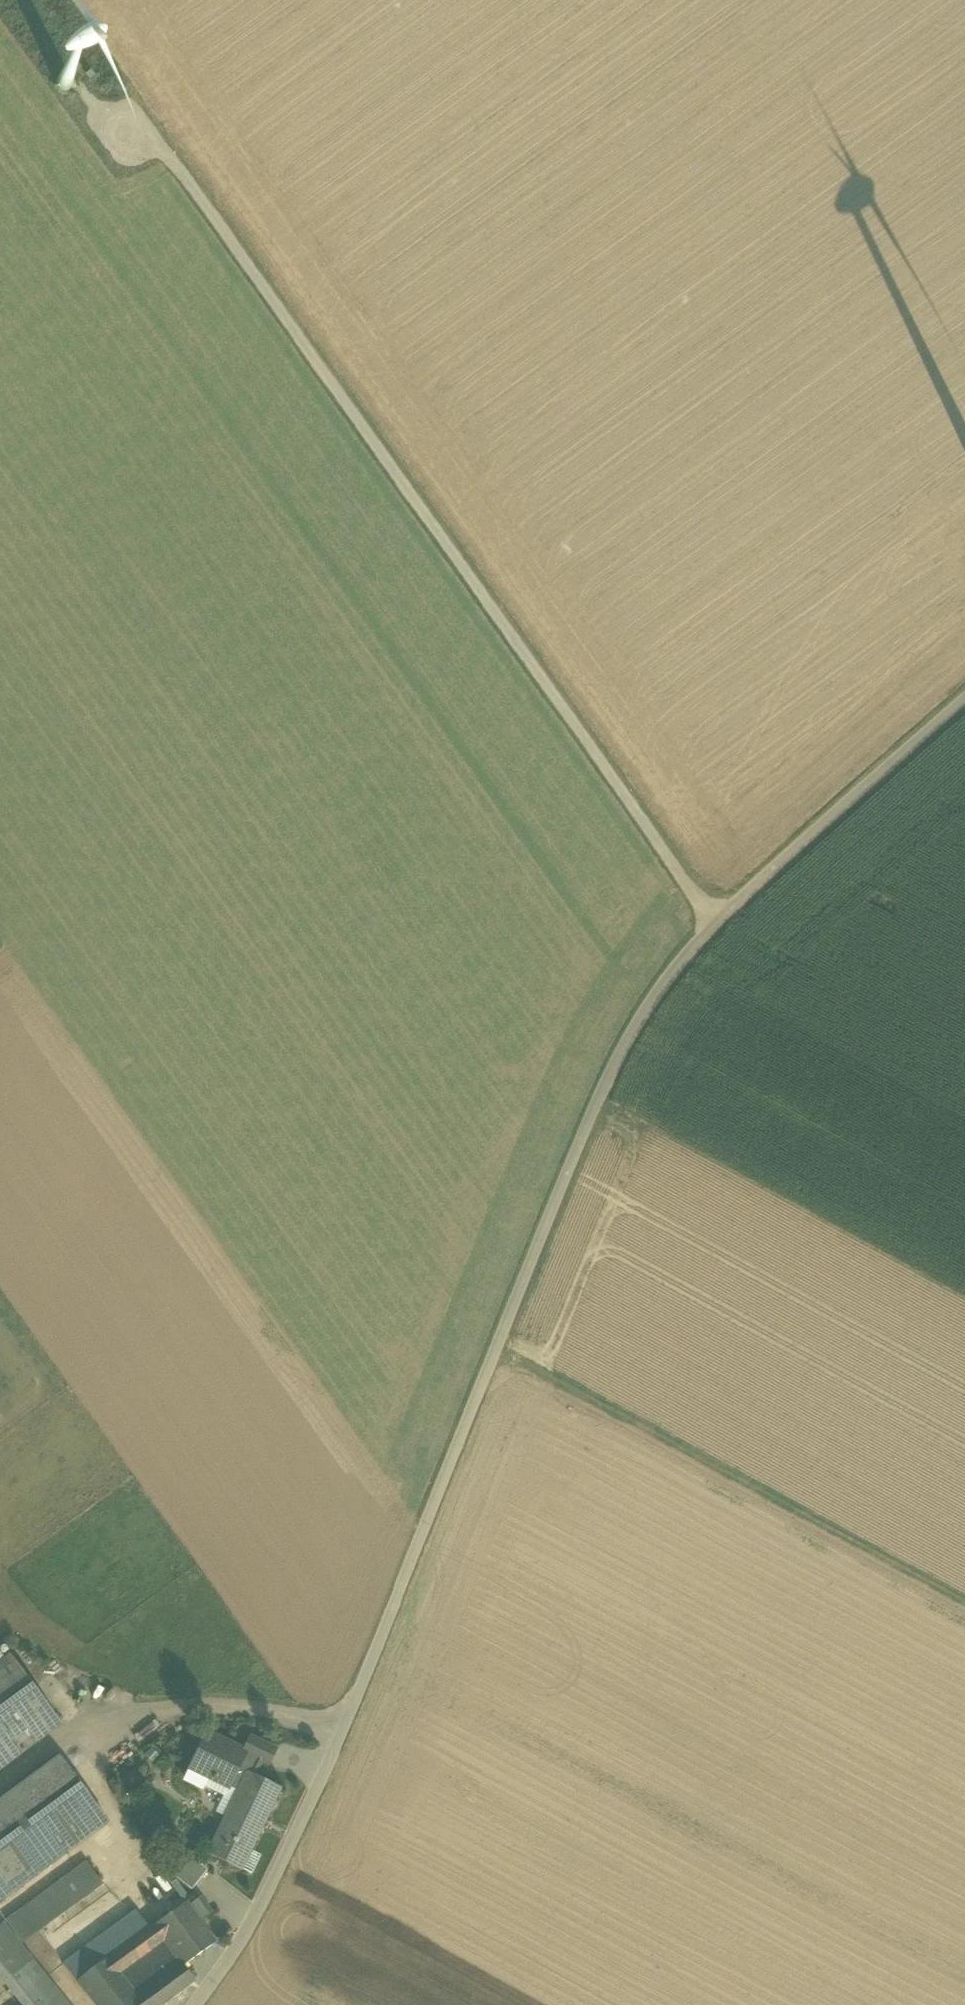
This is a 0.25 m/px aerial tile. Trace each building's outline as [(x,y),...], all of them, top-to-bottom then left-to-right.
[(0,1663),(0,1769),(60,1725),(10,1656),(0,1663)] [(242,1752),(205,1734),(188,1769),(208,1779),(229,1789),(230,1788),(237,1791),(245,1773),(253,1776),(260,1762),(242,1753),(242,1752)] [(0,1801),(0,1902),(108,1823),(59,1757),(0,1801)] [(208,1779),(188,1769),(184,1778),(185,1782),(200,1789),(204,1788),(208,1779)] [(237,1791),(206,1855),(241,1872),(242,1870),(238,1868),(246,1850),(249,1852),(278,1790),(280,1791),(281,1790),(253,1776),(245,1773),(237,1791)] [(177,1877),(194,1888),(208,1867),(190,1856),(177,1877)] [(85,1863),(4,1920),(20,1940),(100,1883),(85,1863)] [(185,1903),(152,1928),(163,1942),(179,1963),(182,1968),(184,1966),(215,1943),(185,1903)] [(136,1911),(63,1966),(77,1984),(109,1960),(151,1929),(136,1911)] [(3,1923),(0,1926),(0,1979),(21,2004),(69,2004),(3,1923)] [(151,1929),(109,1960),(120,1974),(163,1942),(152,1928),(151,1929)] [(163,1942),(120,1974),(137,1995),(155,1981),(168,1971),(179,1963),(163,1942)] [(77,1984),(95,2004),(145,2004),(137,1995),(120,1974),(109,1960),(77,1984)] [(179,1963),(168,1971),(182,1989),(194,1980),(184,1966),(182,1968),(179,1963)] [(168,1971),(155,1981),(170,1998),(182,1989),(168,1971)] [(155,1981),(137,1995),(145,2004),(160,2004),(170,1998),(155,1981)]
